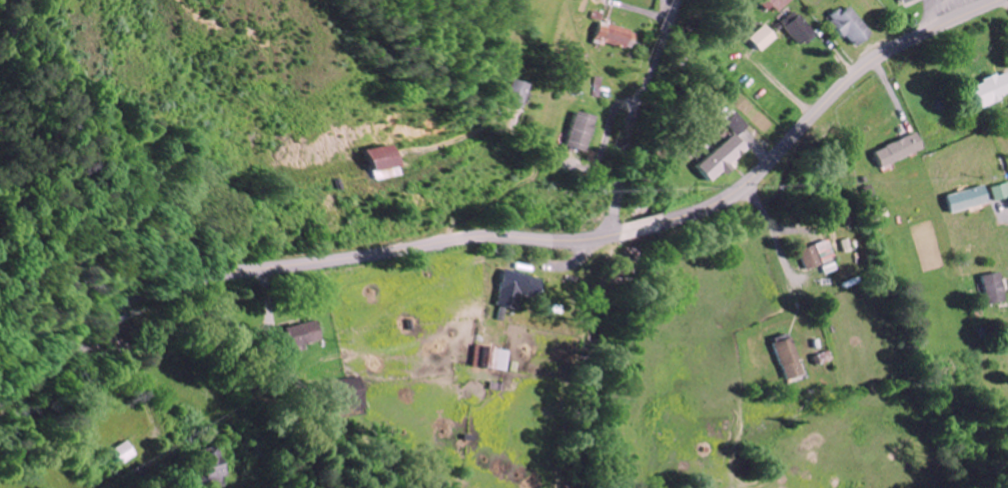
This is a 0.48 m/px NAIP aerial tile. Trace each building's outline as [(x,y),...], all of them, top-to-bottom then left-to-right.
[(777,12),(790,0),(758,0),(756,1),(766,12),(772,7),(777,12)] [(844,34),(852,46),(868,36),(849,4),(826,18),(838,38),(844,34)] [(813,34),(796,10),(780,22),(797,45),(813,34)] [(598,44),(608,47),(609,42),(630,49),(636,32),(605,22),(598,44)] [(756,51),(774,40),(764,25),(747,36),(756,51)] [(1005,72),(992,77),(992,76),(967,86),(975,107),(1007,95),(1007,79),(1005,72)] [(533,84),(518,80),(510,106),(526,111),(532,93),(530,93),(533,84)] [(583,153),(596,118),(577,111),(564,146),(583,153)] [(739,137),(750,127),(736,112),(725,122),(739,137)] [(879,169),(920,150),(912,133),(871,152),(879,169)] [(709,182),(720,172),(722,174),(748,150),(733,134),(696,168),(709,182)] [(405,176),(397,145),(372,151),(379,182),(405,176)] [(988,187),(992,202),(1007,197),(1007,182),(988,187)] [(986,204),(982,187),(942,196),(946,213),(986,204)] [(799,249),(805,269),(834,261),(828,240),(799,249)] [(545,281),(508,269),(496,305),(516,311),(521,295),(538,301),(545,281)] [(986,306),(1005,301),(997,272),(978,277),(986,306)] [(321,341),(315,321),(283,329),(288,350),(321,341)] [(802,375),(789,337),(771,343),(784,381),(802,375)] [(493,370),(506,372),(509,351),(495,350),(493,370)] [(139,457),(131,442),(114,450),(122,466),(139,457)] [(229,478),(224,461),(207,466),(213,483),(229,478)]
